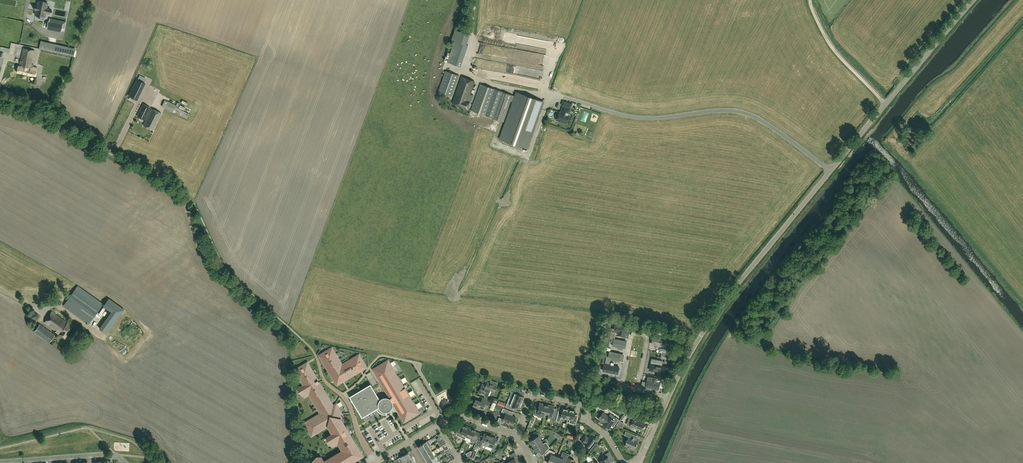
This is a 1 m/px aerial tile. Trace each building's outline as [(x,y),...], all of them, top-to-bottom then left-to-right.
[(47,3),(38,1),(38,2),(37,6),(37,7),(36,9),(35,14),(35,15),(36,15),(40,16),(39,19),(43,19),(44,16),(44,17),(45,17),(45,16),(45,13),(50,14),(51,9),(46,8),(47,3)] [(61,31),(62,24),(48,21),(47,28),(61,31)] [(28,44),(31,31),(19,29),(16,42),(28,44)] [(468,45),(455,40),(447,62),(461,66),(468,45)] [(16,72),(25,74),(26,69),(30,70),(30,67),(37,69),(37,68),(31,67),(34,51),(23,48),(19,66),(18,66),(16,72)] [(45,66),(68,68),(69,59),(62,59),(62,57),(54,56),(54,59),(46,58),(45,66)] [(35,76),(37,69),(30,67),(30,70),(26,69),(25,74),(35,76)] [(44,80),(38,79),(36,87),(43,88),(44,84),(47,85),(48,75),(63,78),(64,72),(44,68),(43,74),(45,75),(44,80)] [(439,91),(451,96),(459,75),(446,71),(439,91)] [(474,81),(462,77),(453,103),(468,109),(470,103),(471,103),(473,95),(470,94),(474,81)] [(137,79),(129,96),(136,99),(144,82),(137,79)] [(487,116),(496,90),(480,84),(470,110),(487,116)] [(491,117),(503,122),(511,100),(514,101),(500,139),(527,149),(544,101),(517,92),(516,96),(513,95),(501,91),(491,117)] [(150,108),(143,104),(138,116),(144,119),(150,108)] [(561,113),(560,112),(557,120),(567,123),(570,116),(568,115),(571,109),(563,106),(561,113)] [(161,113),(151,108),(143,125),(153,130),(161,113)] [(102,304),(78,286),(64,305),(88,323),(102,304)] [(108,298),(104,305),(113,311),(119,316),(124,309),(108,298)] [(119,316),(113,311),(100,329),(106,334),(119,316)] [(51,312),(44,323),(55,330),(56,331),(55,331),(65,338),(74,325),(68,321),(68,322),(51,312)] [(613,323),(612,328),(611,332),(616,332),(615,336),(628,338),(631,326),(613,323)] [(55,335),(40,324),(34,331),(49,342),(55,335)] [(616,332),(611,332),(612,328),(606,327),(605,334),(610,335),(615,336),(616,332)] [(608,347),(626,351),(628,338),(615,336),(614,339),(610,338),(608,347)] [(667,349),(668,340),(651,337),(648,349),(662,352),(662,348),(667,349)] [(610,360),(623,363),(626,351),(608,347),(606,356),(611,357),(610,360)] [(362,363),(358,355),(342,364),(333,349),(329,351),(323,354),(323,355),(320,357),(334,380),(337,379),(339,383),(342,381),(342,380),(343,380),(344,381),(360,371),(359,370),(362,369),(359,364),(362,363)] [(646,361),(664,365),(665,356),(661,355),(662,352),(648,349),(646,361)] [(605,363),(610,364),(610,360),(606,359),(601,358),(598,372),(602,372),(605,361),(605,363)] [(419,413),(409,395),(405,388),(404,388),(388,360),(373,369),(390,399),(389,400),(389,399),(388,399),(387,398),(386,398),(385,398),(384,399),(383,399),(382,399),(381,400),(381,401),(370,384),(350,396),(362,417),(376,408),(377,410),(379,411),(380,413),(382,413),(384,414),(386,414),(386,410),(387,410),(387,411),(391,409),(390,408),(391,407),(391,406),(391,405),(391,404),(391,403),(392,403),(393,403),(404,422),(405,422),(418,414),(419,413)] [(603,372),(621,375),(623,363),(610,360),(610,364),(605,363),(603,372)] [(644,374),(657,376),(657,373),(662,374),(664,365),(646,361),(644,374)] [(341,418),(344,417),(341,413),(336,404),(333,406),(319,382),(318,382),(318,381),(318,380),(307,362),(294,370),(304,385),(299,388),(298,392),(304,397),(309,394),(320,413),(304,423),(311,436),(328,426),(333,434),(330,435),(330,436),(328,437),(329,442),(333,446),(335,444),(338,443),(342,450),(324,462),(322,459),(321,457),(315,458),(311,462),(351,462),(360,458),(361,459),(362,459),(362,458),(363,458),(363,457),(363,456),(351,435),(350,435),(349,434),(352,432),(349,426),(346,428),(345,427),(346,426),(341,418)] [(642,386),(659,389),(661,380),(656,380),(657,376),(644,374),(642,386)] [(495,392),(497,386),(487,382),(486,385),(482,384),(480,388),(479,388),(479,390),(479,391),(479,392),(486,395),(486,397),(490,399),(493,391),(495,392)] [(513,388),(511,395),(509,398),(522,403),(524,397),(518,394),(519,391),(513,388)] [(490,401),(484,399),(482,398),(481,402),(476,399),(473,406),(482,410),(484,406),(487,407),(490,401)] [(519,409),(522,403),(509,398),(508,402),(506,407),(512,409),(513,406),(519,409)] [(541,412),(545,413),(547,405),(540,403),(538,408),(535,407),(533,414),(537,415),(537,414),(541,414),(541,412)] [(554,406),(547,405),(545,413),(549,414),(548,418),(551,418),(550,421),(555,422),(557,413),(553,413),(554,406)] [(503,408),(502,412),(505,413),(503,419),(499,417),(498,421),(503,423),(504,421),(513,425),(516,417),(508,414),(510,411),(503,408)] [(567,419),(569,409),(563,408),(561,415),(558,414),(556,421),(560,422),(561,417),(567,419)] [(575,411),(569,409),(567,419),(570,419),(569,423),(576,424),(577,417),(574,417),(575,411)] [(603,424),(608,428),(612,423),(614,425),(619,419),(611,413),(609,416),(603,412),(598,418),(604,423),(603,424)] [(635,419),(636,416),(628,412),(626,415),(630,417),(627,424),(634,427),(634,428),(638,430),(638,429),(642,430),(645,423),(635,419)] [(464,425),(464,426),(459,424),(455,433),(457,434),(456,435),(462,437),(463,439),(465,439),(466,436),(470,428),(464,425)] [(480,433),(475,431),(476,430),(470,428),(466,436),(465,439),(471,442),(471,441),(475,443),(480,433)] [(541,434),(540,431),(534,434),(535,437),(530,440),(534,446),(542,441),(540,439),(542,438),(540,435),(541,434)] [(636,444),(638,440),(634,439),(634,437),(633,437),(634,434),(626,431),(624,435),(629,437),(627,440),(626,441),(626,442),(625,446),(628,447),(629,449),(630,448),(634,449),(636,446),(637,445),(636,444)] [(484,433),(484,434),(480,433),(475,443),(475,444),(481,447),(482,448),(484,449),(485,448),(486,445),(490,436),(484,433)] [(598,444),(595,442),(597,440),(590,435),(589,438),(586,435),(581,441),(590,448),(588,451),(591,453),(598,444)] [(496,438),(490,436),(486,445),(492,448),(491,451),(494,452),(497,446),(494,444),(496,438)] [(428,440),(427,442),(419,446),(422,451),(430,447),(431,445),(428,440)] [(550,447),(548,445),(547,442),(546,442),(543,444),(542,441),(534,446),(537,452),(542,448),(543,450),(545,452),(550,447)] [(425,456),(434,450),(432,451),(430,447),(422,451),(425,456)] [(557,456),(554,455),(555,452),(549,449),(544,455),(550,457),(547,462),(554,462),(557,456)] [(427,461),(437,455),(434,450),(425,456),(427,461)] [(602,460),(599,462),(600,462),(612,462),(609,458),(612,456),(609,451),(604,455),(606,458),(602,460)] [(411,457),(408,452),(398,458),(401,462),(402,462),(403,462),(411,457)] [(510,455),(511,457),(508,459),(509,461),(510,462),(518,462),(516,459),(518,458),(515,452),(510,455)] [(557,456),(554,462),(562,462),(565,462),(569,454),(565,452),(563,455),(562,454),(560,457),(557,456)] [(441,460),(438,455),(437,455),(427,461),(429,462),(435,462),(441,460)]
